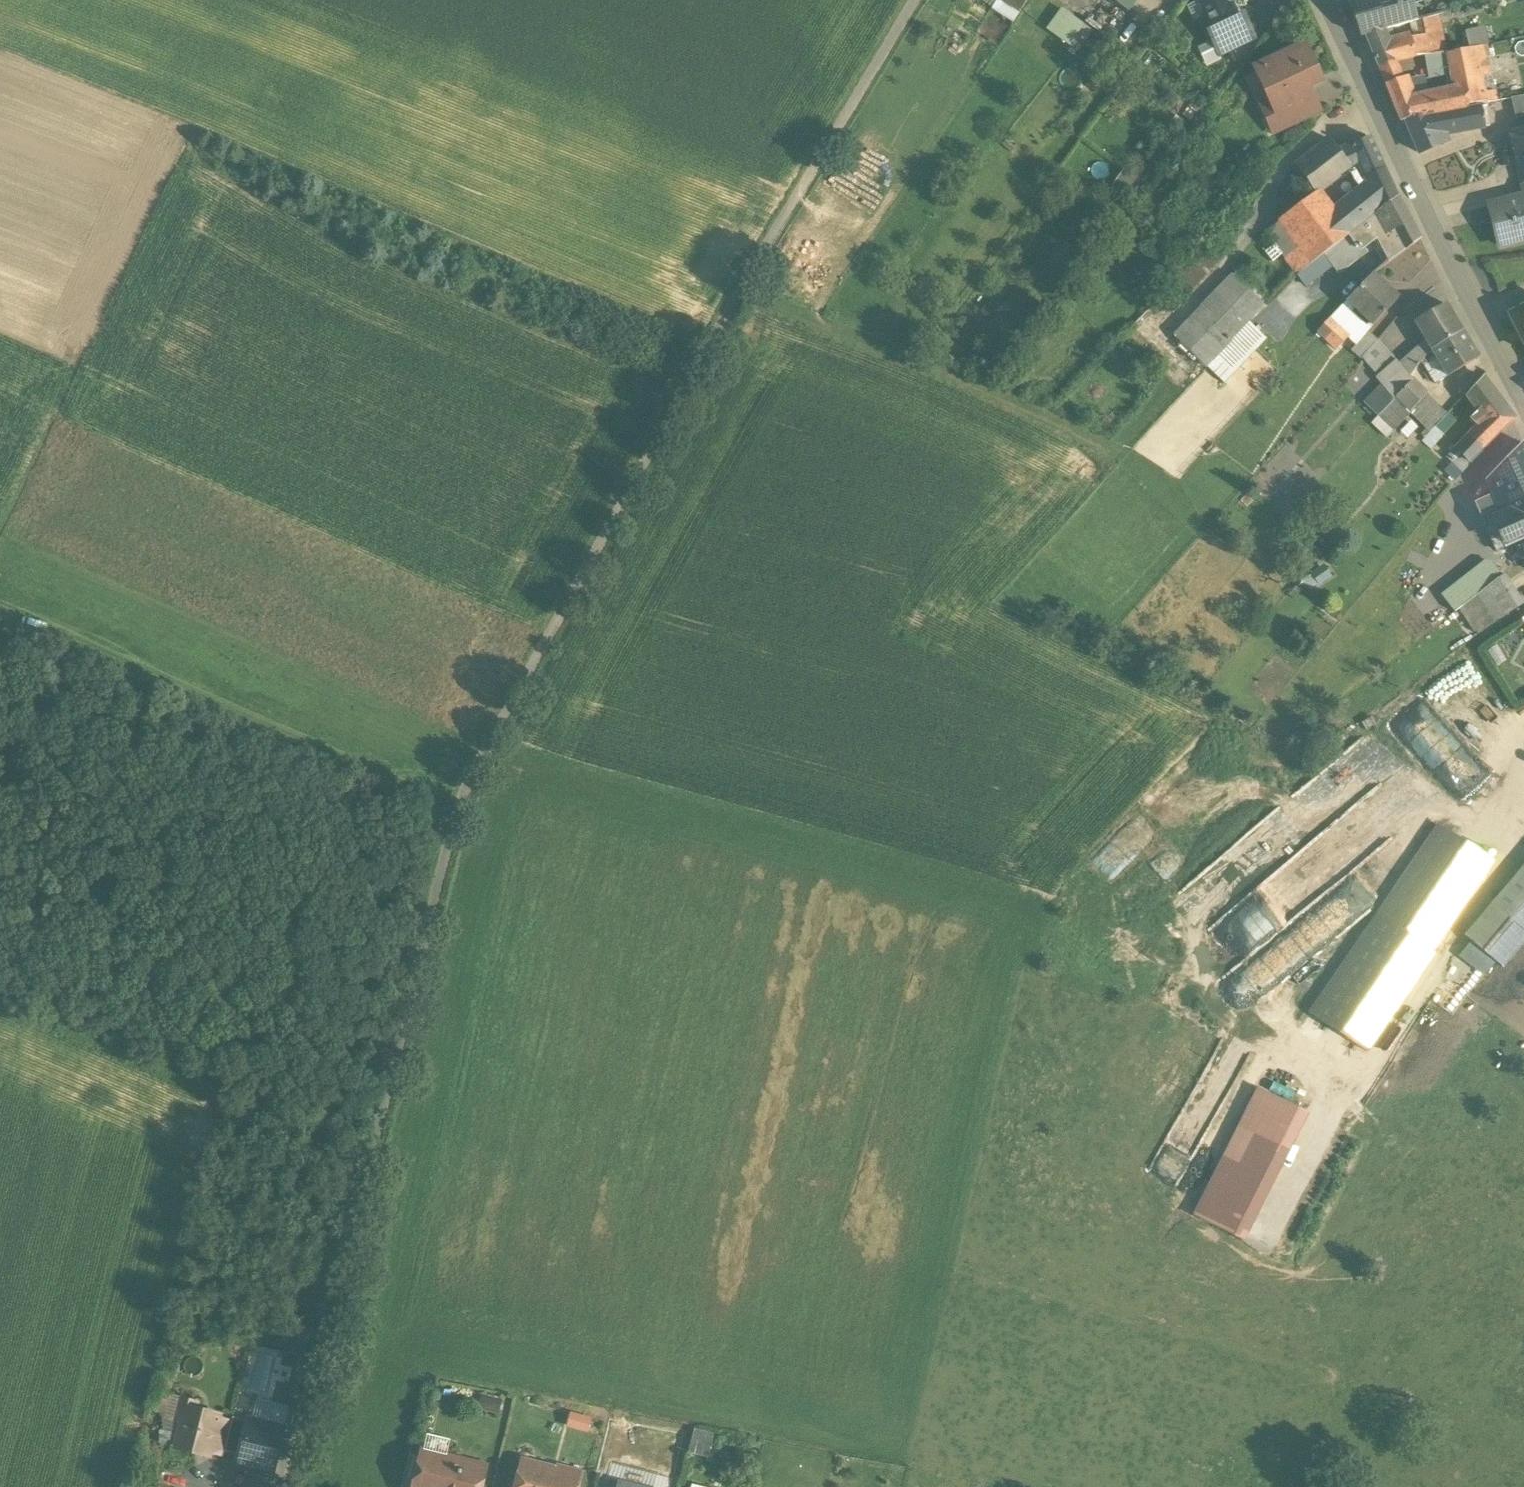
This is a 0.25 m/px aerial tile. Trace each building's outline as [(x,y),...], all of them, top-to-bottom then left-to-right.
[(1014,21),(1027,0),(998,0),(994,8),(1014,21)] [(1128,12),(1138,0),(1112,0),(1128,12)] [(1232,2),(1236,0),(1199,0),(1206,15),(1232,2)] [(1349,2),(1360,37),(1365,35),(1384,30),(1419,20),(1414,1),(1408,2),(1407,0),(1357,0),(1349,2)] [(1232,2),(1206,15),(1201,17),(1220,55),(1255,38),(1243,16),(1240,18),(1233,2),(1232,2)] [(1061,9),(1047,29),(1055,35),(1069,15),(1061,9)] [(1091,32),(1069,15),(1055,35),(1077,51),(1091,32)] [(1428,36),(1411,40),(1415,60),(1431,57),(1449,53),(1449,49),(1447,49),(1446,47),(1439,16),(1425,20),(1428,36)] [(1384,30),(1365,35),(1379,68),(1398,64),(1415,60),(1411,40),(1389,44),(1384,30)] [(1484,36),(1468,39),(1470,49),(1486,45),(1484,36)] [(1488,58),(1486,45),(1470,49),(1472,61),(1488,58)] [(1305,46),(1254,69),(1275,113),(1313,95),(1307,83),(1320,77),(1305,46)] [(1460,111),(1459,108),(1481,103),(1479,95),(1475,76),(1472,61),(1470,49),(1449,53),(1449,54),(1452,70),(1456,91),(1445,93),(1449,113),(1460,111)] [(1449,54),(1431,57),(1434,71),(1452,70),(1449,54)] [(1409,90),(1398,64),(1379,68),(1400,121),(1426,115),(1427,116),(1428,118),(1449,113),(1445,93),(1423,98),(1421,88),(1409,90)] [(1489,73),(1475,76),(1479,95),(1493,92),(1489,73)] [(1493,92),(1479,95),(1481,103),(1495,101),(1493,92)] [(1313,95),(1275,113),(1283,131),(1321,113),(1313,95)] [(1511,99),(1516,119),(1523,117),(1523,96),(1511,99)] [(1479,107),(1467,110),(1460,111),(1449,113),(1428,118),(1427,116),(1406,121),(1421,153),(1447,141),(1444,134),(1471,128),(1483,126),(1479,107)] [(1513,133),(1514,136),(1511,140),(1514,151),(1519,154),(1520,158),(1521,157),(1523,167),(1523,130),(1513,133)] [(1365,177),(1384,168),(1370,137),(1350,146),(1354,154),(1359,164),(1365,177)] [(1337,142),(1321,152),(1298,169),(1310,185),(1317,193),(1359,164),(1354,154),(1350,146),(1337,142)] [(1351,233),(1351,232),(1364,222),(1397,196),(1384,168),(1365,177),(1368,185),(1347,201),(1335,211),(1332,213),(1317,193),(1279,222),(1310,264),(1348,235),(1351,233)] [(1154,186),(1143,201),(1152,208),(1164,193),(1154,186)] [(1419,238),(1397,196),(1364,222),(1351,232),(1351,233),(1348,235),(1360,250),(1361,249),(1376,238),(1390,260),(1419,238)] [(1489,206),(1499,246),(1523,240),(1523,197),(1489,206)] [(1310,264),(1279,222),(1265,233),(1273,243),(1285,260),(1296,275),(1310,264)] [(1348,235),(1322,255),(1332,267),(1338,275),(1365,254),(1361,249),(1360,250),(1348,235)] [(1285,260),(1273,243),(1265,249),(1277,265),(1285,260)] [(1310,264),(1296,275),(1305,287),(1332,267),(1322,255),(1310,264)] [(1388,289),(1372,274),(1346,302),(1372,327),(1398,299),(1398,298),(1396,300),(1386,291),(1388,289)] [(1266,306),(1234,275),(1175,336),(1207,367),(1250,322),(1266,306)] [(1356,345),(1366,332),(1372,327),(1346,302),(1328,319),(1348,338),(1356,345)] [(1445,305),(1415,323),(1426,343),(1400,365),(1410,376),(1422,360),(1431,350),(1461,332),(1445,305)] [(1507,316),(1523,346),(1523,307),(1507,316)] [(1348,338),(1328,319),(1316,332),(1335,351),(1348,338)] [(1250,322),(1207,367),(1223,382),(1266,337),(1250,322)] [(1361,360),(1377,341),(1366,332),(1356,345),(1350,351),(1361,360)] [(1478,359),(1461,332),(1431,350),(1447,378),(1478,359)] [(1396,361),(1377,341),(1361,360),(1377,378),(1396,361)] [(1431,350),(1422,360),(1436,384),(1447,378),(1431,350)] [(1400,365),(1396,361),(1377,378),(1384,386),(1395,398),(1413,379),(1409,376),(1410,376),(1400,365)] [(1477,403),(1492,392),(1482,377),(1469,390),(1477,403)] [(1413,379),(1395,398),(1408,412),(1427,395),(1413,379)] [(1379,416),(1395,398),(1384,386),(1365,403),(1379,416)] [(1514,420),(1492,392),(1477,403),(1488,417),(1467,438),(1482,452),(1514,420)] [(1446,414),(1427,395),(1408,412),(1430,432),(1437,425),(1446,414)] [(1392,429),(1408,412),(1395,398),(1379,416),(1392,429)] [(1447,434),(1437,425),(1430,432),(1424,438),(1434,448),(1447,434)] [(1458,447),(1462,451),(1472,461),(1482,452),(1467,438),(1458,447)] [(1523,500),(1523,445),(1523,443),(1484,482),(1490,496),(1474,503),(1480,517),(1496,510),(1497,512),(1523,500)] [(1459,454),(1455,450),(1448,458),(1452,462),(1459,454)] [(1472,461),(1462,451),(1459,454),(1452,462),(1443,473),(1455,483),(1472,461)] [(1480,517),(1496,551),(1513,543),(1521,560),(1523,558),(1523,500),(1497,512),(1496,510),(1480,517)] [(1477,633),(1523,604),(1503,575),(1460,607),(1477,633)] [(1438,826),(1377,915),(1430,951),(1431,951),(1491,862),(1438,826)] [(1465,936),(1504,969),(1523,945),(1523,866),(1465,936)] [(1430,951),(1377,915),(1309,1013),(1366,1051),(1434,953),(1431,951),(1430,951)] [(1305,1112),(1259,1089),(1195,1216),(1241,1239),(1305,1112)] [(482,1396),(479,1410),(497,1414),(501,1401),(482,1396)] [(195,1411),(193,1419),(185,1416),(177,1448),(209,1456),(210,1451),(209,1451),(217,1419),(218,1419),(218,1417),(195,1411)] [(237,1455),(245,1421),(232,1418),(231,1423),(224,1451),(237,1455)] [(237,1455),(235,1462),(274,1472),(285,1428),(246,1418),(245,1421),(237,1455)] [(218,1419),(217,1419),(209,1451),(210,1451),(223,1454),(224,1451),(231,1423),(218,1419)] [(690,1428),(684,1452),(702,1456),(708,1433),(690,1428)] [(402,1486),(415,1486),(422,1457),(425,1445),(413,1442),(402,1486)] [(422,1457),(415,1486),(480,1486),(485,1467),(445,1457),(444,1462),(422,1457)] [(524,1466),(518,1486),(577,1486),(580,1476),(561,1471),(559,1475),(524,1466)]
